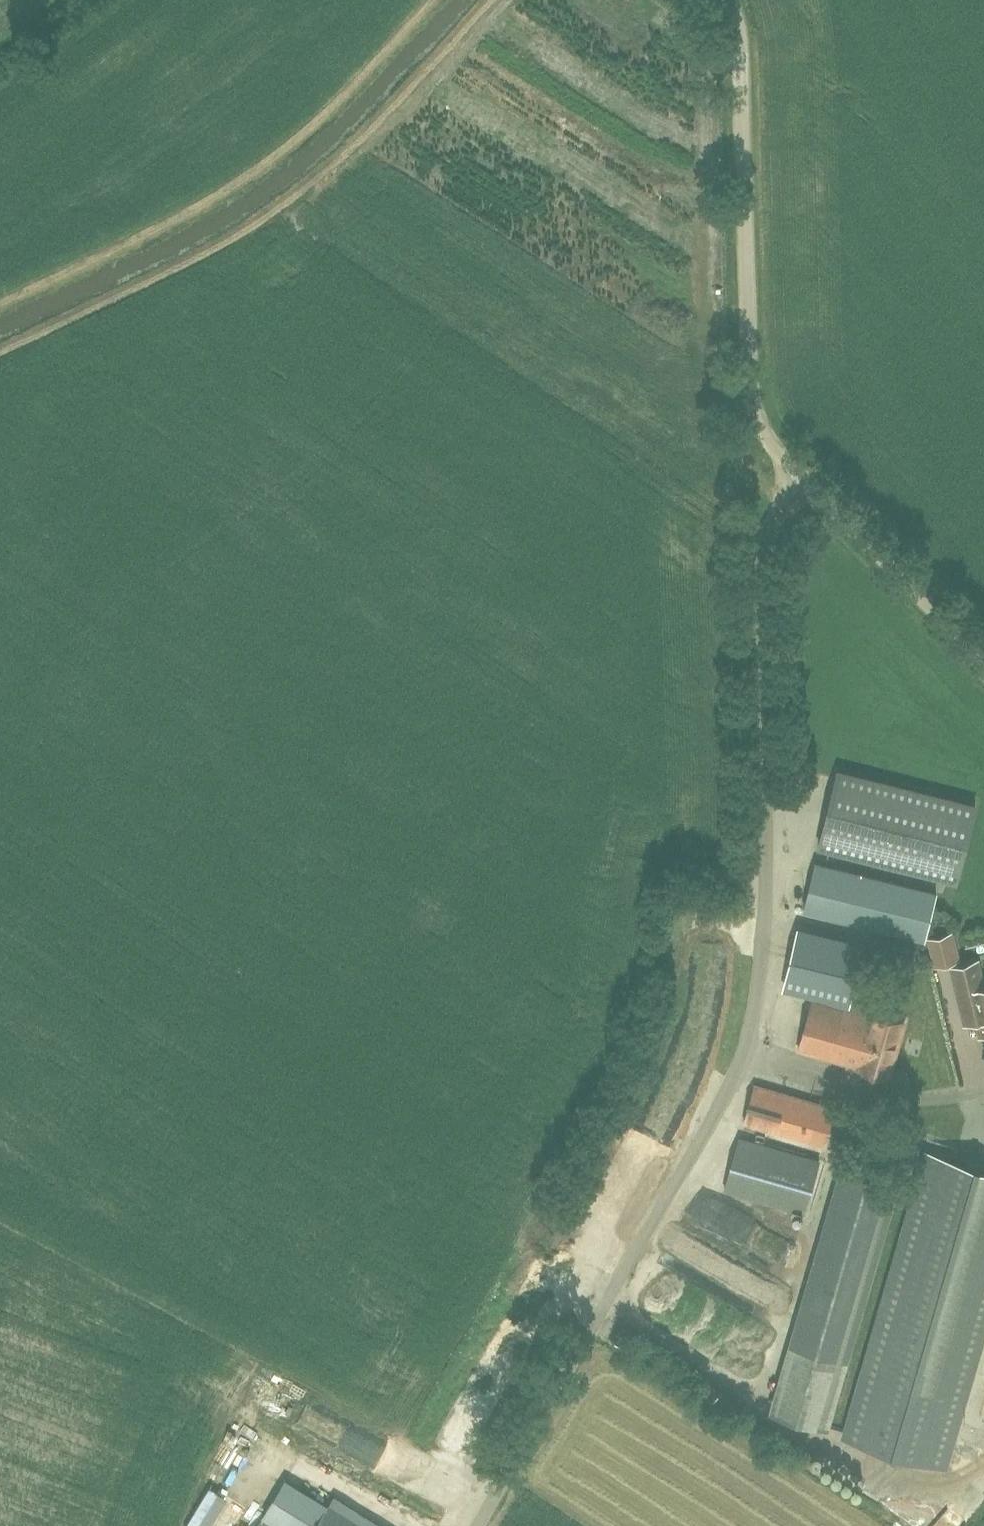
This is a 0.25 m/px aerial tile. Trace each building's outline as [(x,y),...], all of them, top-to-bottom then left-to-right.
[(976,804),(839,769),(819,848),(956,883),(976,804)] [(936,894),(816,863),(804,911),(925,941),(936,894)] [(928,940),(935,966),(952,962),(945,935),(928,940)] [(883,959),(914,967),(919,944),(888,937),(883,959)] [(848,1005),(852,993),(852,994),(859,962),(795,947),(785,990),(848,1005)] [(973,1002),(981,1035),(983,1035),(983,988),(976,990),(969,964),(951,968),(960,1005),(973,1002)] [(876,1001),(852,994),(852,993),(848,1005),(847,1011),(814,1002),(800,1051),(860,1067),(860,1069),(862,1069),(861,1072),(863,1076),(872,1079),(876,1076),(877,1074),(888,1077),(905,1022),(873,1013),(876,1001)] [(827,1147),(837,1110),(757,1088),(747,1125),(827,1147)] [(808,1215),(823,1162),(743,1140),(728,1193),(808,1215)] [(965,1398),(983,1333),(983,1169),(928,1152),(844,1437),(945,1466),(965,1398)] [(860,1173),(807,1352),(789,1416),(829,1428),(900,1186),(860,1173)] [(787,1261),(787,1239),(771,1239),(770,1260),(787,1261)] [(768,1312),(779,1288),(764,1281),(753,1305),(768,1312)] [(735,1327),(728,1350),(761,1360),(768,1337),(735,1327)] [(328,1506),(328,1507),(286,1481),(264,1516),(281,1525),(361,1525),(328,1506)]
